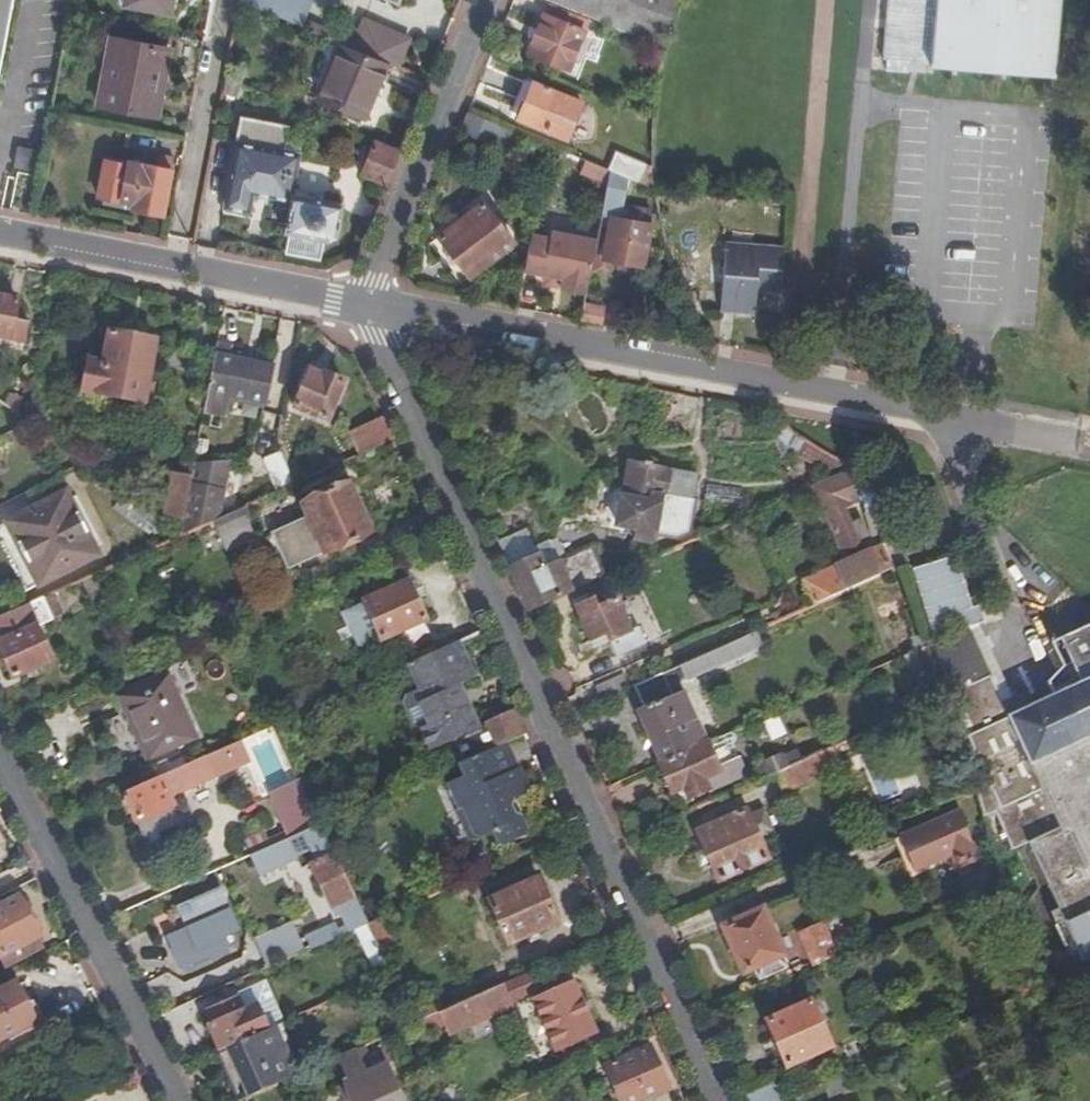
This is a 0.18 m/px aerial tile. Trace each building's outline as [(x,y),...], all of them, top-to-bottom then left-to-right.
[(19,0),(0,0),(0,104),(19,0)] [(169,15),(172,0),(123,0),(122,6),(169,15)] [(302,27),(313,0),(242,0),(241,2),(260,10),(302,27)] [(658,45),(677,0),(550,0),(658,45)] [(903,59),(902,64),(1057,76),(1063,0),(886,0),(881,57),(903,59)] [(240,1),(238,13),(256,20),(260,10),(241,2),(240,1)] [(597,27),(555,9),(550,12),(547,12),(545,18),(543,17),(528,56),(567,71),(582,33),(593,38),(597,27)] [(365,36),(359,51),(387,63),(398,67),(412,34),(390,24),(382,43),(365,36)] [(169,51),(111,39),(97,106),(153,117),(162,71),(165,72),(169,51)] [(363,119),(387,63),(359,51),(340,43),(316,101),(363,119)] [(645,75),(657,80),(663,55),(650,50),(645,75)] [(239,86),(235,85),(225,80),(222,97),(236,99),(239,86)] [(522,82),(508,116),(577,144),(591,110),(522,82)] [(467,115),(459,133),(492,146),(499,128),(467,115)] [(250,196),(289,203),(290,194),(298,155),(299,149),(284,146),(287,129),(240,120),(235,143),(222,209),(247,214),(250,196)] [(18,161),(38,165),(42,146),(21,142),(18,161)] [(361,172),(386,183),(398,153),(373,142),(361,172)] [(132,208),(162,214),(175,154),(160,152),(157,164),(128,159),(127,163),(105,159),(98,195),(133,201),(132,208)] [(9,210),(31,214),(39,172),(17,167),(9,210)] [(606,171),(601,202),(613,204),(607,241),(594,239),(594,241),(592,255),(640,264),(647,222),(647,208),(618,203),(622,177),(606,171)] [(284,226),(283,233),(289,234),(285,255),(319,261),(322,240),(335,235),(342,204),(290,194),(289,203),(284,226)] [(484,203),(438,236),(469,278),(514,244),(484,203)] [(561,290),(585,294),(592,255),(594,241),(549,233),(548,240),(531,238),(525,270),(545,275),(564,279),(561,290)] [(754,315),(757,291),(779,293),(784,254),(727,246),(719,310),(754,315)] [(564,279),(545,275),(542,286),(561,290),(564,279)] [(0,297),(0,340),(22,344),(26,323),(13,320),(16,300),(0,297)] [(109,333),(102,365),(87,363),(81,395),(125,404),(127,396),(144,399),(155,342),(109,333)] [(228,359),(229,354),(230,350),(216,347),(203,414),(224,418),(229,397),(263,403),(271,368),(228,359)] [(272,363),(229,354),(228,359),(271,368),(272,363)] [(294,410),(327,424),(343,384),(323,376),(320,380),(307,375),(294,410)] [(367,453),(390,443),(380,421),(357,431),(367,453)] [(189,484),(179,538),(213,523),(216,521),(230,461),(193,462),(189,484)] [(686,534),(692,502),(664,496),(668,476),(663,475),(663,471),(630,465),(626,485),(602,481),(591,530),(624,537),(625,531),(633,533),(631,542),(651,545),(653,535),(653,536),(675,540),(686,534)] [(664,496),(692,502),(693,496),(673,492),(676,473),(663,471),(663,475),(668,476),(664,496)] [(850,471),(811,488),(839,549),(857,541),(855,536),(864,532),(856,516),(848,520),(841,505),(850,502),(844,487),(854,483),(853,479),(850,471)] [(855,476),(853,479),(854,483),(863,512),(880,508),(870,472),(855,476)] [(162,525),(179,538),(189,484),(171,481),(162,525)] [(284,573),(366,537),(344,487),(301,506),(307,520),(268,536),(284,573)] [(97,557),(66,494),(9,523),(42,585),(97,557)] [(870,535),(892,528),(885,505),(880,508),(863,512),(870,535)] [(216,521),(213,523),(226,552),(258,538),(244,508),(216,521)] [(555,564),(547,544),(534,550),(526,532),(497,545),(528,612),(569,594),(555,564)] [(812,605),(888,571),(877,547),(801,579),(812,605)] [(590,549),(555,564),(569,594),(602,579),(590,549)] [(933,564),(905,572),(922,630),(950,622),(933,564)] [(82,582),(92,605),(104,600),(93,576),(82,582)] [(360,606),(376,642),(376,643),(389,637),(397,654),(428,641),(404,586),(360,605),(360,606)] [(42,599),(48,611),(58,606),(52,595),(42,599)] [(579,606),(588,601),(586,596),(577,600),(579,606)] [(35,672),(51,664),(35,629),(53,621),(48,611),(42,599),(0,618),(0,654),(13,682),(29,674),(35,672)] [(579,606),(577,600),(572,602),(590,640),(605,634),(616,656),(643,644),(637,629),(630,633),(616,602),(599,609),(594,599),(588,601),(579,606)] [(355,651),(376,642),(360,606),(339,614),(355,651)] [(972,627),(962,632),(1004,720),(1015,716),(972,627)] [(1015,716),(1004,720),(962,632),(961,631),(927,646),(943,698),(972,789),(982,820),(992,815),(1011,855),(1026,848),(1055,910),(1043,915),(1069,972),(1089,962),(1089,680),(1015,716)] [(444,744),(471,732),(450,690),(457,687),(468,681),(462,669),(466,667),(457,644),(403,668),(414,692),(400,698),(399,701),(409,725),(414,725),(425,752),(444,744)] [(703,654),(681,664),(687,678),(709,668),(703,654)] [(637,710),(661,763),(707,743),(672,668),(644,681),(654,703),(637,710)] [(117,699),(147,762),(197,740),(168,676),(117,699)] [(450,690),(471,732),(477,729),(457,687),(450,690)] [(494,749),(505,744),(523,737),(511,712),(483,724),(484,727),(494,749)] [(454,767),(459,765),(494,749),(484,727),(477,729),(471,732),(444,744),(454,767)] [(156,780),(128,793),(130,798),(125,800),(144,840),(179,824),(165,793),(212,772),(213,774),(248,758),(241,742),(172,773),(156,780)] [(661,763),(657,765),(670,794),(672,793),(677,803),(747,774),(739,757),(733,759),(727,747),(713,753),(708,742),(707,743),(661,763)] [(515,789),(522,786),(505,744),(494,749),(459,765),(464,778),(446,785),(457,809),(458,812),(461,810),(472,835),(473,834),(475,838),(489,832),(495,844),(505,847),(521,839),(525,831),(518,817),(514,816),(510,807),(515,789)] [(831,748),(803,760),(773,773),(782,792),(839,767),(831,748)] [(756,781),(773,773),(803,760),(799,752),(752,772),(756,781)] [(151,769),(156,780),(172,773),(166,761),(151,769)] [(317,827),(296,783),(270,796),(290,839),(298,835),(317,827)] [(451,809),(457,809),(446,785),(444,791),(451,809)] [(526,796),(522,786),(515,789),(510,807),(514,800),(526,796)] [(762,807),(747,814),(757,838),(773,831),(762,807)] [(466,843),(475,838),(473,834),(472,835),(461,810),(458,812),(453,814),(466,843)] [(757,838),(747,814),(745,810),(696,832),(718,880),(767,859),(757,838)] [(946,852),(947,856),(953,869),(975,858),(962,828),(967,826),(959,810),(895,838),(911,873),(939,860),(937,856),(946,852)] [(317,827),(298,835),(312,864),(307,866),(326,905),(330,903),(341,926),(360,917),(317,827)] [(937,856),(939,860),(947,856),(946,852),(937,856)] [(489,901),(508,945),(556,924),(537,880),(489,901)] [(32,941),(38,938),(17,898),(0,907),(0,965),(2,970),(37,952),(32,941)] [(744,969),(755,965),(760,977),(785,966),(761,911),(725,926),(744,969)] [(345,934),(353,931),(365,926),(360,917),(341,926),(345,934)] [(365,926),(379,955),(395,947),(382,918),(365,926)] [(800,935),(814,966),(826,961),(836,956),(822,925),(800,935)] [(312,936),(316,947),(339,937),(334,926),(312,936)] [(353,931),(377,981),(389,976),(379,955),(365,926),(353,931)] [(444,1011),(439,1014),(449,1036),(511,1008),(508,1003),(538,990),(530,973),(444,1011)] [(276,1025),(280,1023),(263,983),(237,994),(244,1010),(257,1004),(268,1029),(276,1025)] [(533,1001),(555,1052),(594,1035),(571,984),(533,1001)] [(225,1048),(268,1029),(257,1004),(244,1010),(237,994),(204,1009),(211,1025),(207,1026),(217,1051),(225,1048)] [(414,1024),(439,1014),(444,1011),(437,996),(408,1009),(414,1024)] [(35,1035),(16,998),(0,1006),(0,1052),(35,1035)] [(787,1065),(830,1046),(811,1000),(767,1019),(787,1065)] [(247,1099),(297,1076),(276,1025),(268,1029),(225,1048),(247,1099)] [(338,1058),(348,1081),(343,1083),(351,1100),(402,1100),(386,1065),(366,1074),(355,1051),(338,1058)] [(618,1100),(648,1100),(668,1093),(650,1052),(605,1071),(618,1100)] [(775,1085),(747,1097),(749,1100),(783,1100),(775,1085)]
